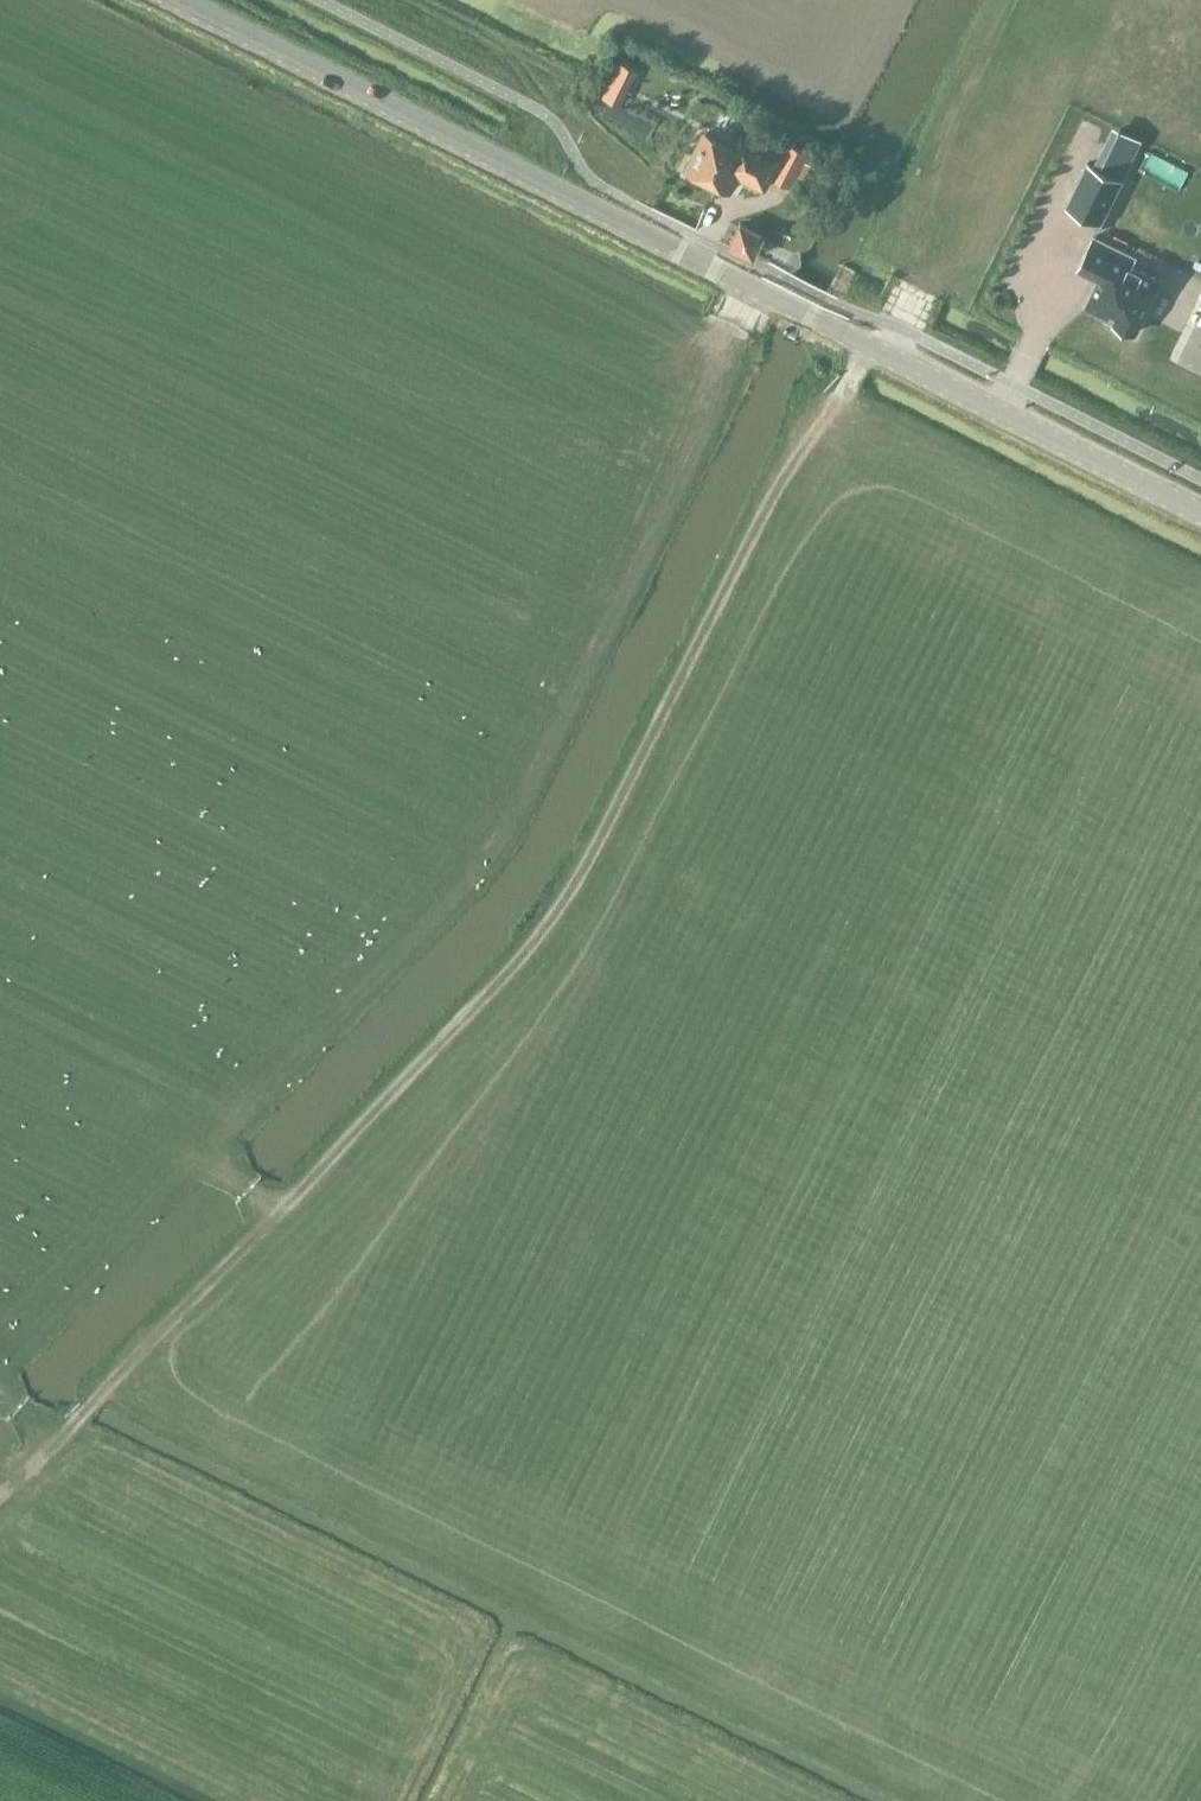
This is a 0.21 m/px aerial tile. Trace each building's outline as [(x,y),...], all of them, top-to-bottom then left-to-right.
[(609,86),(604,98),(621,106),(627,95),(609,86)] [(1119,129),(1110,149),(1131,159),(1140,140),(1119,129)] [(703,134),(686,168),(730,190),(737,175),(763,188),(780,155),(741,136),(735,150),(703,134)] [(793,145),(788,154),(806,163),(810,154),(793,145)] [(1065,206),(1099,223),(1120,180),(1086,163),(1065,206)] [(754,260),(761,245),(765,235),(739,222),(727,246),(754,260)] [(1122,276),(1127,264),(1090,245),(1074,277),(1095,287),(1080,317),(1109,331),(1107,335),(1129,345),(1155,293),(1122,276)]
